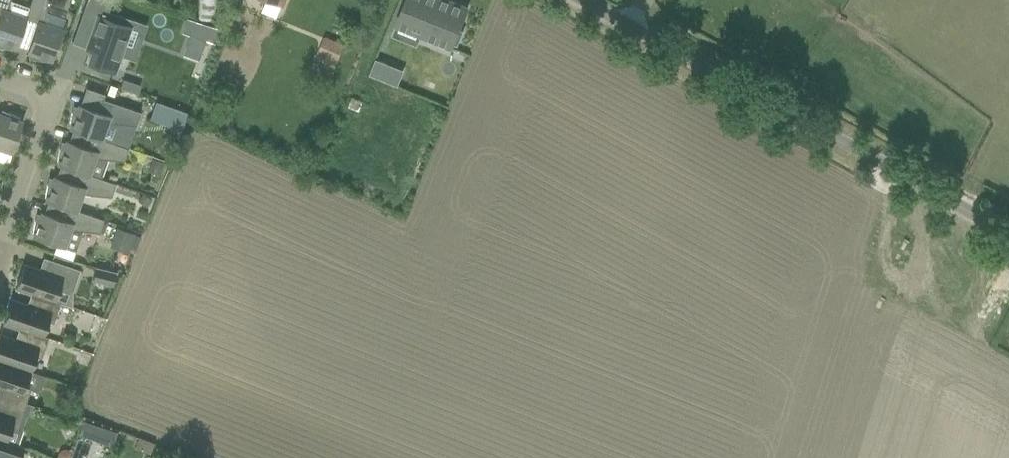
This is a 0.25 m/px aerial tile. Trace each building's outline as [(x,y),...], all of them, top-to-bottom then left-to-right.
[(12,49),(12,47),(16,48),(17,43),(25,17),(8,11),(10,0),(0,0),(0,47),(12,49)] [(25,17),(17,43),(28,47),(26,52),(36,55),(35,59),(48,61),(48,59),(51,60),(62,30),(44,24),(47,0),(31,0),(25,17)] [(88,62),(107,69),(108,66),(114,68),(128,25),(105,17),(111,0),(86,0),(71,42),(87,48),(86,49),(88,49),(89,46),(93,47),(88,62)] [(198,18),(218,19),(219,0),(199,0),(198,18)] [(262,12),(277,18),(282,5),(269,0),(266,0),(262,12)] [(396,25),(397,26),(421,35),(451,48),(453,43),(457,45),(463,31),(459,29),(468,7),(451,0),(406,0),(398,20),(396,24),(396,25)] [(188,18),(184,32),(217,43),(222,29),(188,18)] [(344,45),(324,37),(317,53),(337,62),(344,45)] [(376,59),(369,74),(385,80),(391,65),(376,59)] [(109,85),(106,94),(114,96),(117,87),(109,85)] [(100,139),(101,138),(106,122),(135,125),(140,112),(102,99),(98,111),(78,104),(75,114),(71,113),(69,125),(71,126),(70,129),(75,131),(75,130),(100,139)] [(156,101),(149,118),(165,124),(171,107),(156,101)] [(11,152),(22,122),(19,121),(19,118),(8,113),(6,116),(0,114),(0,148),(11,152)] [(75,130),(75,131),(71,142),(66,140),(63,149),(59,149),(56,161),(59,162),(58,165),(63,167),(63,166),(88,175),(88,174),(94,158),(123,161),(128,148),(101,138),(100,139),(75,130)] [(152,158),(147,171),(159,175),(163,162),(152,158)] [(63,166),(63,167),(59,178),(54,176),(51,185),(46,184),(44,197),(46,198),(45,201),(50,202),(76,211),(76,210),(81,194),(111,197),(115,184),(88,174),(88,175),(63,166)] [(142,193),(137,201),(146,207),(151,200),(142,193)] [(50,202),(46,213),(41,212),(38,221),(34,220),(31,233),(34,233),(33,237),(63,247),(69,229),(98,233),(103,219),(76,210),(76,211),(50,202)] [(109,247),(128,253),(129,249),(136,251),(140,237),(134,235),(134,233),(115,227),(109,247)] [(72,267),(62,264),(43,257),(39,270),(23,264),(15,288),(35,295),(36,295),(54,301),(54,300),(59,286),(65,288),(72,267)] [(95,267),(92,281),(112,286),(115,272),(95,267)] [(36,295),(35,295),(31,306),(11,299),(3,323),(23,330),(42,336),(42,335),(47,321),(53,323),(60,302),(54,300),(54,301),(36,295)] [(23,330),(19,341),(0,335),(0,361),(30,371),(35,356),(41,358),(48,337),(42,335),(42,336),(23,330)] [(0,361),(0,386),(3,388),(0,397),(0,400),(31,411),(33,406),(25,403),(30,388),(35,389),(40,387),(44,376),(30,371),(0,361)] [(0,400),(0,439),(5,441),(6,441),(11,426),(16,428),(22,412),(30,414),(31,411),(0,400)] [(70,412),(67,421),(79,425),(83,416),(70,412)] [(117,442),(119,427),(83,421),(81,436),(117,442)] [(23,447),(6,441),(5,441),(0,439),(0,457),(19,457),(23,447)] [(57,457),(68,457),(71,450),(65,448),(59,451),(57,457)]
